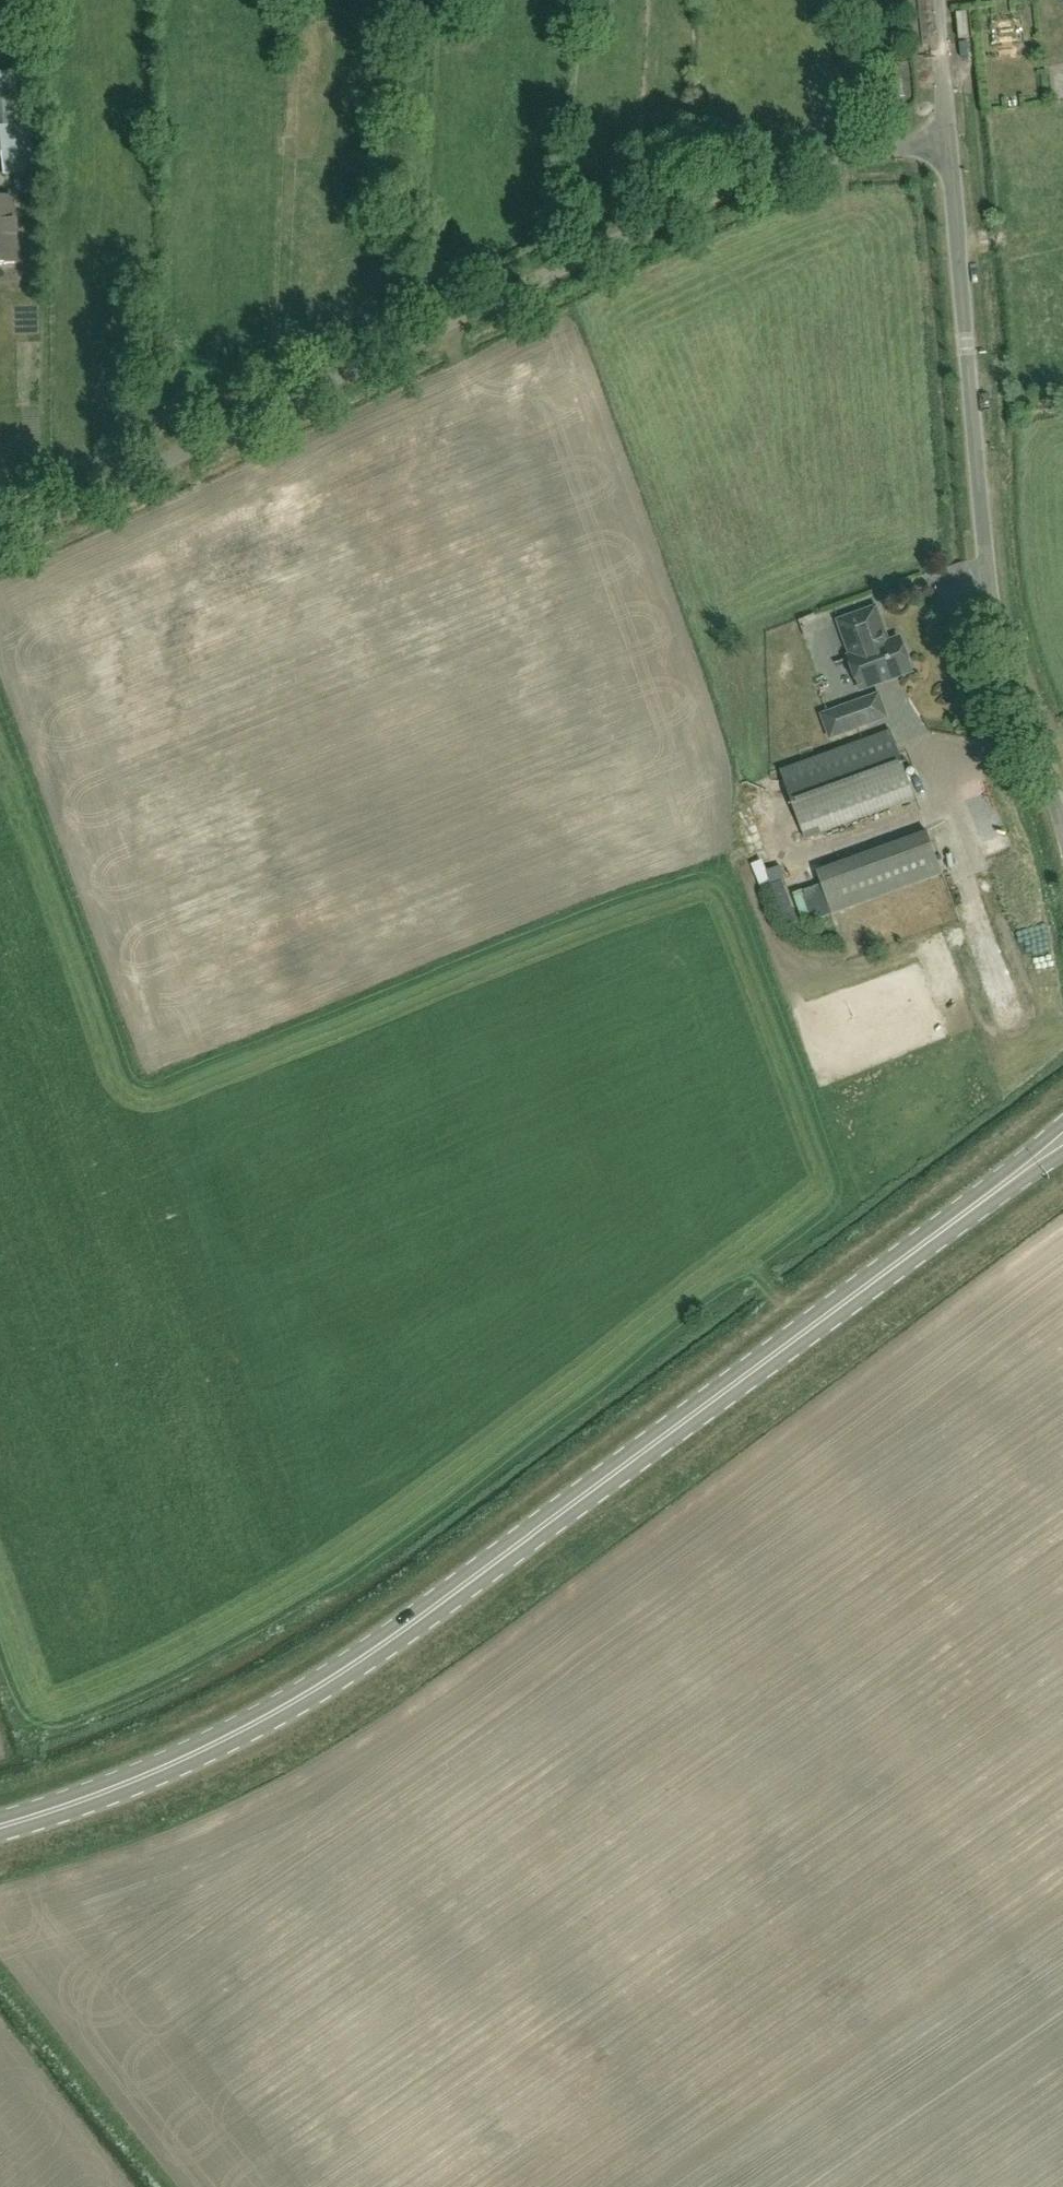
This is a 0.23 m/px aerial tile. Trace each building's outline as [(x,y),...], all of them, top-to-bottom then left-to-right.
[(965,14),(970,36),(981,34),(976,11),(965,14)] [(964,15),(953,16),(955,42),(966,41),(964,15)] [(14,196),(40,193),(37,172),(35,172),(29,125),(0,128),(0,142),(4,176),(12,175),(14,196)] [(19,263),(12,198),(0,199),(0,265),(19,263)] [(860,689),(912,671),(901,640),(888,644),(875,609),(840,622),(853,657),(849,658),(860,689)] [(830,736),(885,717),(877,696),(823,716),(830,736)] [(783,770),(807,838),(915,798),(890,731),(783,770)] [(835,913),(847,909),(832,867),(820,871),(835,913)]
